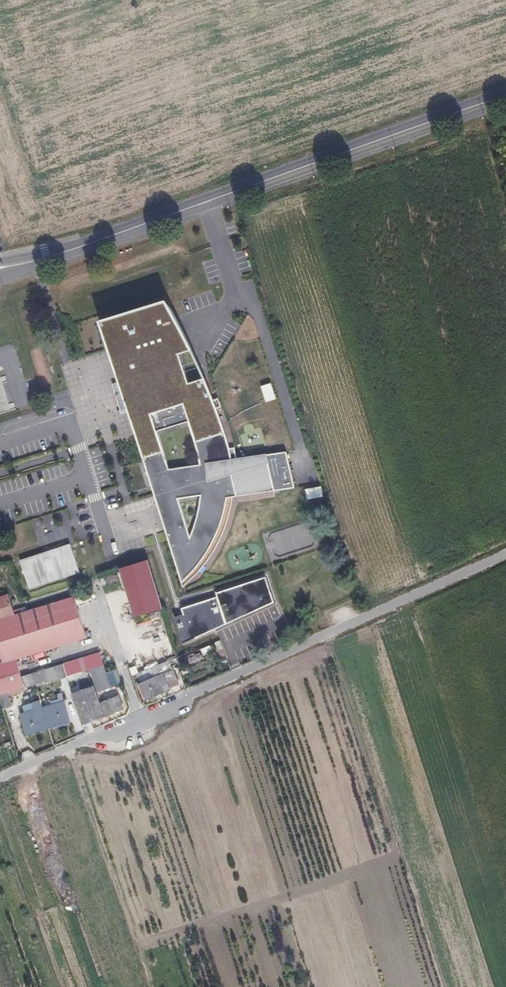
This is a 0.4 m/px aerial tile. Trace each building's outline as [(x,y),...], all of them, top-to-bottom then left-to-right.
[(171,304),(104,324),(181,580),(195,566),(209,545),(220,522),(225,507),(228,496),(235,494),(230,459),(222,420),(207,383),(193,345),(171,304)] [(262,388),(266,402),(275,399),(271,385),(262,388)] [(305,490),(306,499),(323,497),(321,487),(305,490)] [(40,556),(17,563),(27,592),(76,575),(67,547),(46,553),(48,558),(41,561),(40,556)] [(21,682),(14,663),(38,655),(25,615),(11,620),(4,600),(0,601),(0,664),(1,668),(0,668),(0,700),(24,691),(21,682)] [(83,640),(69,600),(25,615),(38,655),(83,640)] [(94,670),(90,657),(61,668),(65,680),(89,672),(94,670)] [(110,689),(102,667),(94,670),(89,672),(97,694),(110,689)] [(65,680),(61,668),(42,674),(45,683),(47,686),(65,680)] [(171,672),(136,687),(142,702),(178,687),(171,672)] [(45,683),(42,674),(30,678),(33,687),(45,683)] [(33,687),(30,678),(21,682),(24,691),(33,687)] [(102,720),(91,689),(71,697),(82,728),(102,720)] [(117,698),(99,705),(105,718),(123,710),(117,698)] [(69,726),(63,704),(41,711),(47,732),(69,726)] [(47,732),(41,711),(16,718),(23,739),(47,732)]
